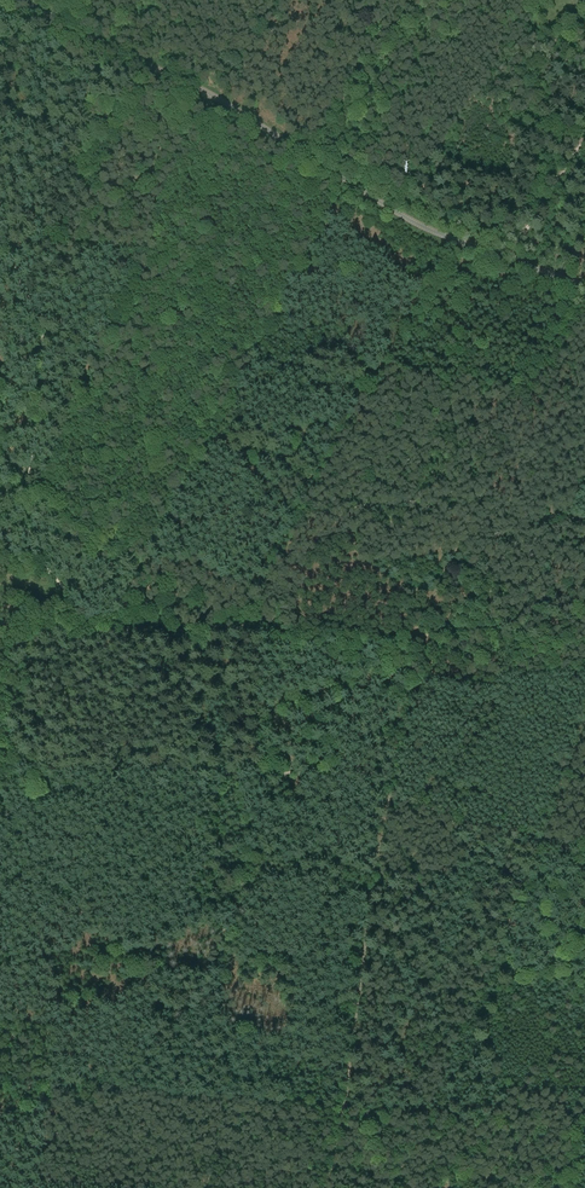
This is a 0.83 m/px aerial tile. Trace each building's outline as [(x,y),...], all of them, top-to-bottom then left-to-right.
[(401,175),(407,173),(404,165),(398,167),(401,175)]
